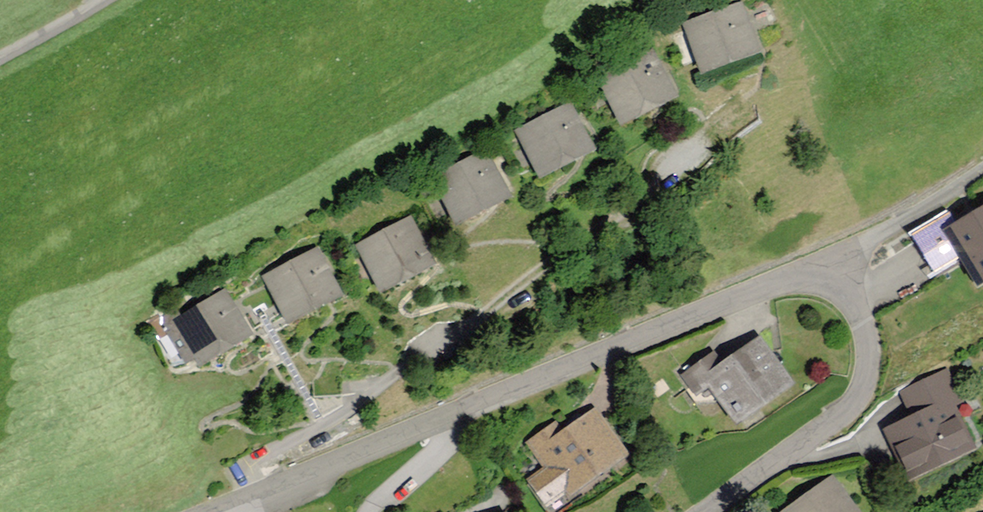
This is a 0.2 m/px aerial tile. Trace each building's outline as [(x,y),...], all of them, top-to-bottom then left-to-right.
[(684,24),(702,69),(758,47),(741,2),(684,24)] [(598,83),(621,123),(675,92),(652,52),(598,83)] [(516,133),(539,175),(593,147),(569,104),(516,133)] [(432,180),(456,223),(508,194),(484,151),(432,180)] [(955,227),(947,214),(913,234),(935,271),(969,251),(982,275),(982,210),(955,227)] [(356,247),(379,290),(432,262),(409,219),(356,247)] [(264,278),(288,321),(340,293),(315,249),(264,278)] [(167,324),(192,366),(248,334),(223,291),(167,324)] [(793,383),(762,337),(722,363),(715,352),(683,374),(696,394),(710,385),(736,422),(793,383)] [(886,430),(909,476),(973,445),(953,405),(961,401),(945,370),(901,393),(913,417),(886,430)] [(548,508),(627,453),(597,410),(563,433),(557,424),(529,444),(546,469),(529,481),(548,508)] [(832,477),(785,511),(858,511),(832,477)]
